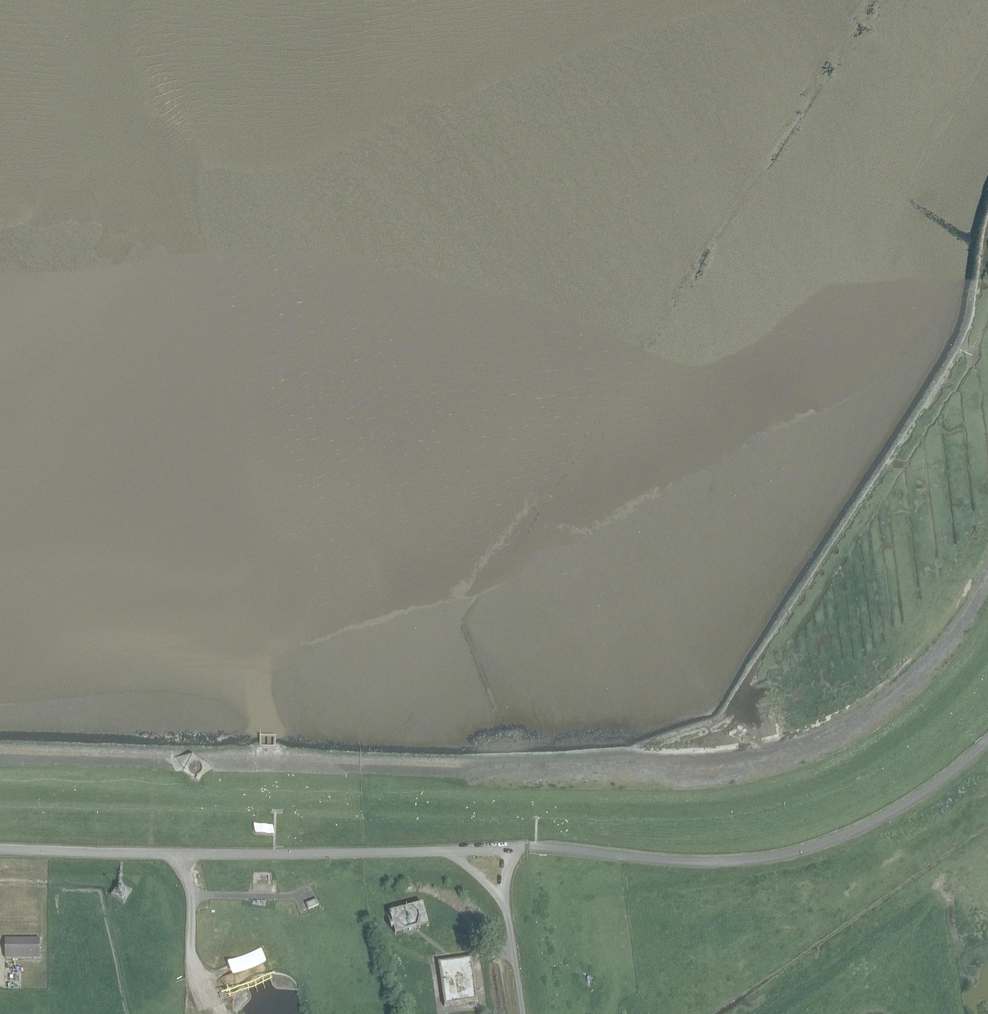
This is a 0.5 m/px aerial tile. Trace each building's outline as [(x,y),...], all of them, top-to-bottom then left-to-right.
[(199,781),(208,766),(193,756),(184,771),(199,781)] [(253,834),(273,834),(273,824),(253,824),(253,834)] [(131,889),(118,882),(110,895),(123,903),(131,889)] [(319,906),(317,901),(307,905),(309,910),(319,906)] [(423,906),(390,915),(395,935),(428,926),(423,906)] [(5,959),(39,959),(39,940),(5,939),(5,959)] [(261,950),(259,950),(232,962),(229,963),(228,964),(228,965),(233,975),(233,976),(234,976),(266,963),(267,962),(267,961),(262,951),(261,950)] [(441,975),(436,976),(438,992),(443,992),(445,1007),(478,1002),(472,958),(439,963),(441,975)]
